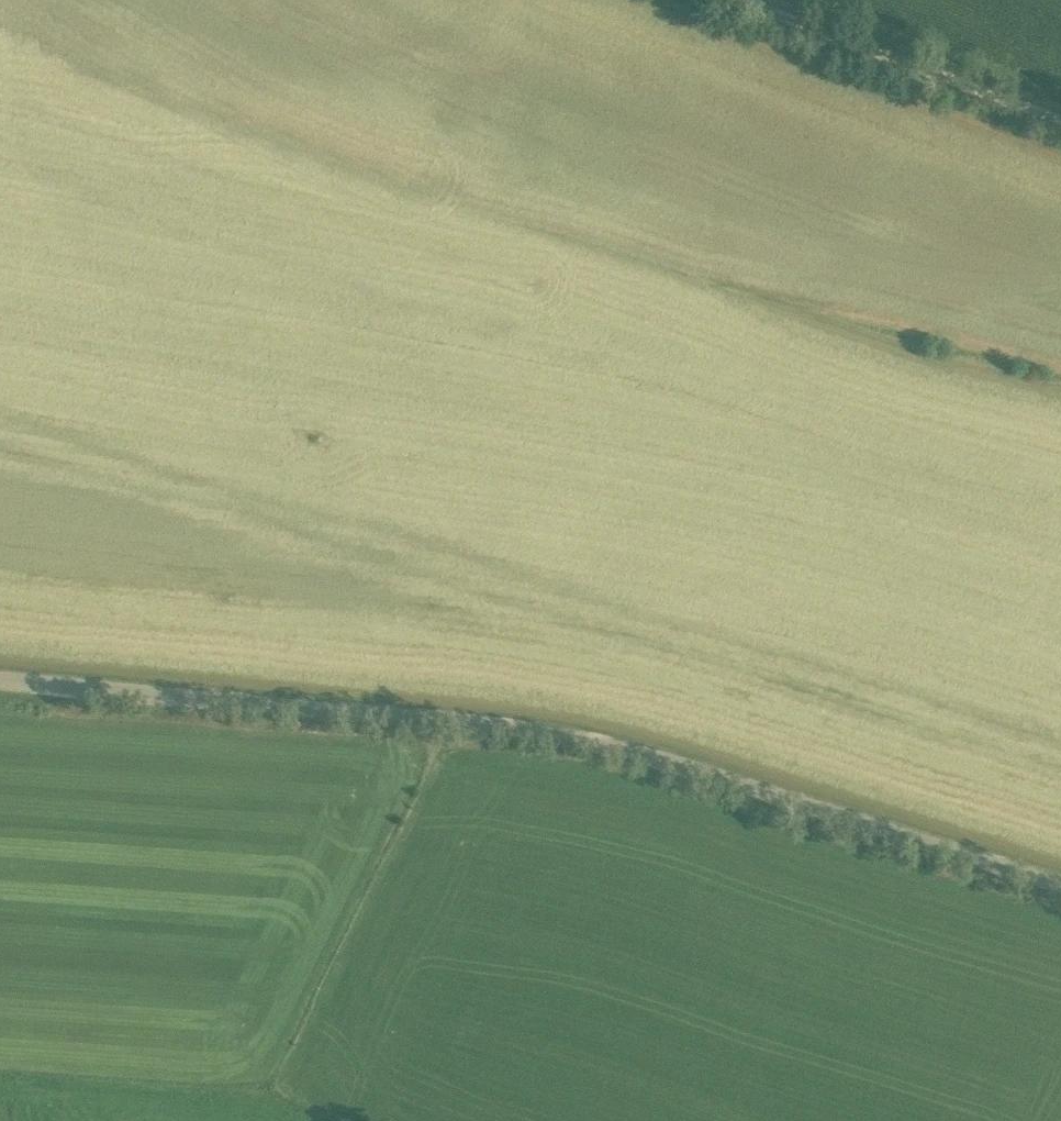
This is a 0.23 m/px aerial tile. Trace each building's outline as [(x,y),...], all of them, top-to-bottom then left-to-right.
[(7,62),(12,42),(0,39),(0,60),(7,62)] [(381,98),(379,109),(403,114),(405,103),(381,98)]
